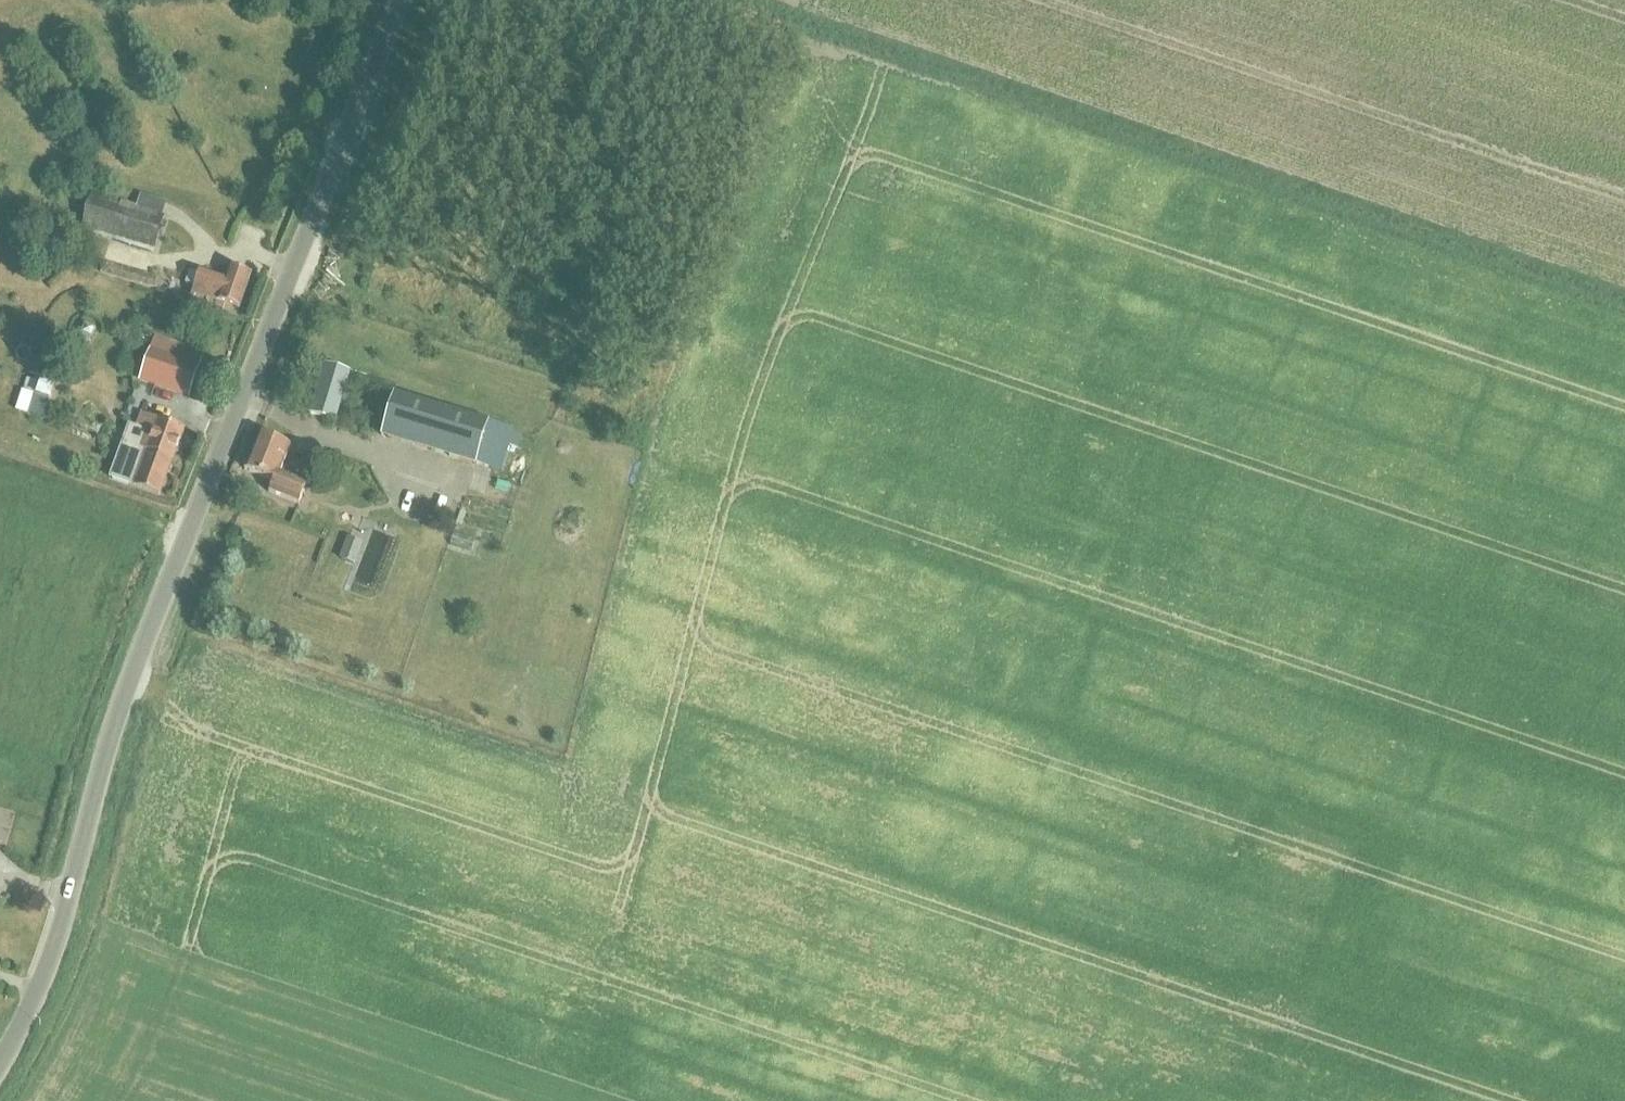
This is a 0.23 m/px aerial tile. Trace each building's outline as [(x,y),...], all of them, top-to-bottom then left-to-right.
[(137,193),(133,206),(94,193),(83,227),(153,250),(164,216),(159,215),(163,201),(137,193)] [(105,264),(103,270),(138,280),(140,274),(105,264)] [(188,286),(195,289),(191,298),(224,310),(226,303),(240,308),(252,274),(228,266),(223,281),(200,273),(200,275),(193,273),(188,286)] [(189,396),(199,366),(150,349),(140,379),(189,396)] [(310,414),(335,421),(349,371),(324,364),(310,414)] [(28,414),(44,419),(54,384),(38,380),(28,414)] [(382,435),(474,464),(487,422),(394,394),(382,435)] [(131,426),(112,479),(129,486),(159,497),(172,460),(173,461),(184,429),(143,414),(137,429),(131,426)] [(271,490),(300,501),(307,482),(280,473),(290,446),(259,434),(246,469),(275,480),(271,490)] [(372,594),(395,531),(377,525),(354,587),(372,594)] [(358,555),(364,536),(352,532),(346,551),(358,555)]
